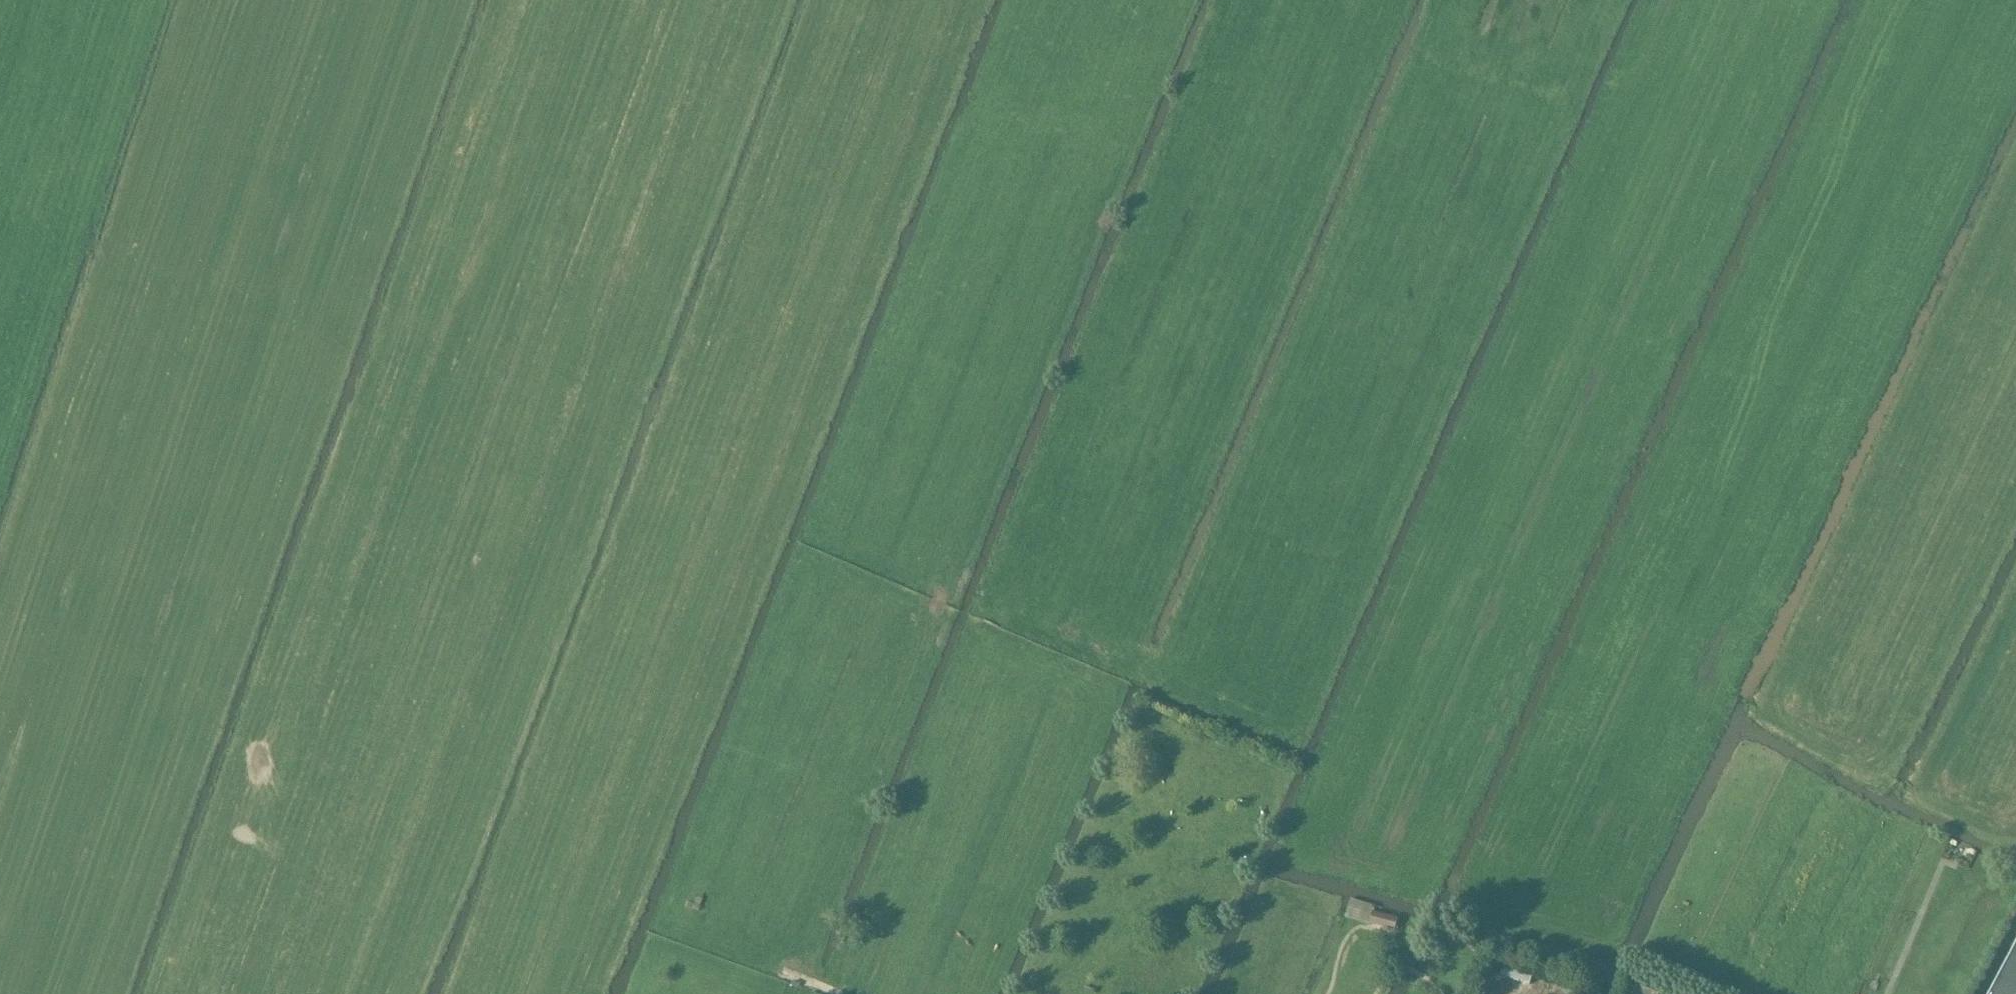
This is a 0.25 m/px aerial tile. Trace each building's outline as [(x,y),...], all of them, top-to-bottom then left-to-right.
[(1350,900),(1347,918),(1368,922),(1372,905),(1350,900)] [(1370,925),(1394,931),(1397,919),(1373,913),(1370,925)] [(1994,993),(2015,993),(2015,952),(1994,993)]
